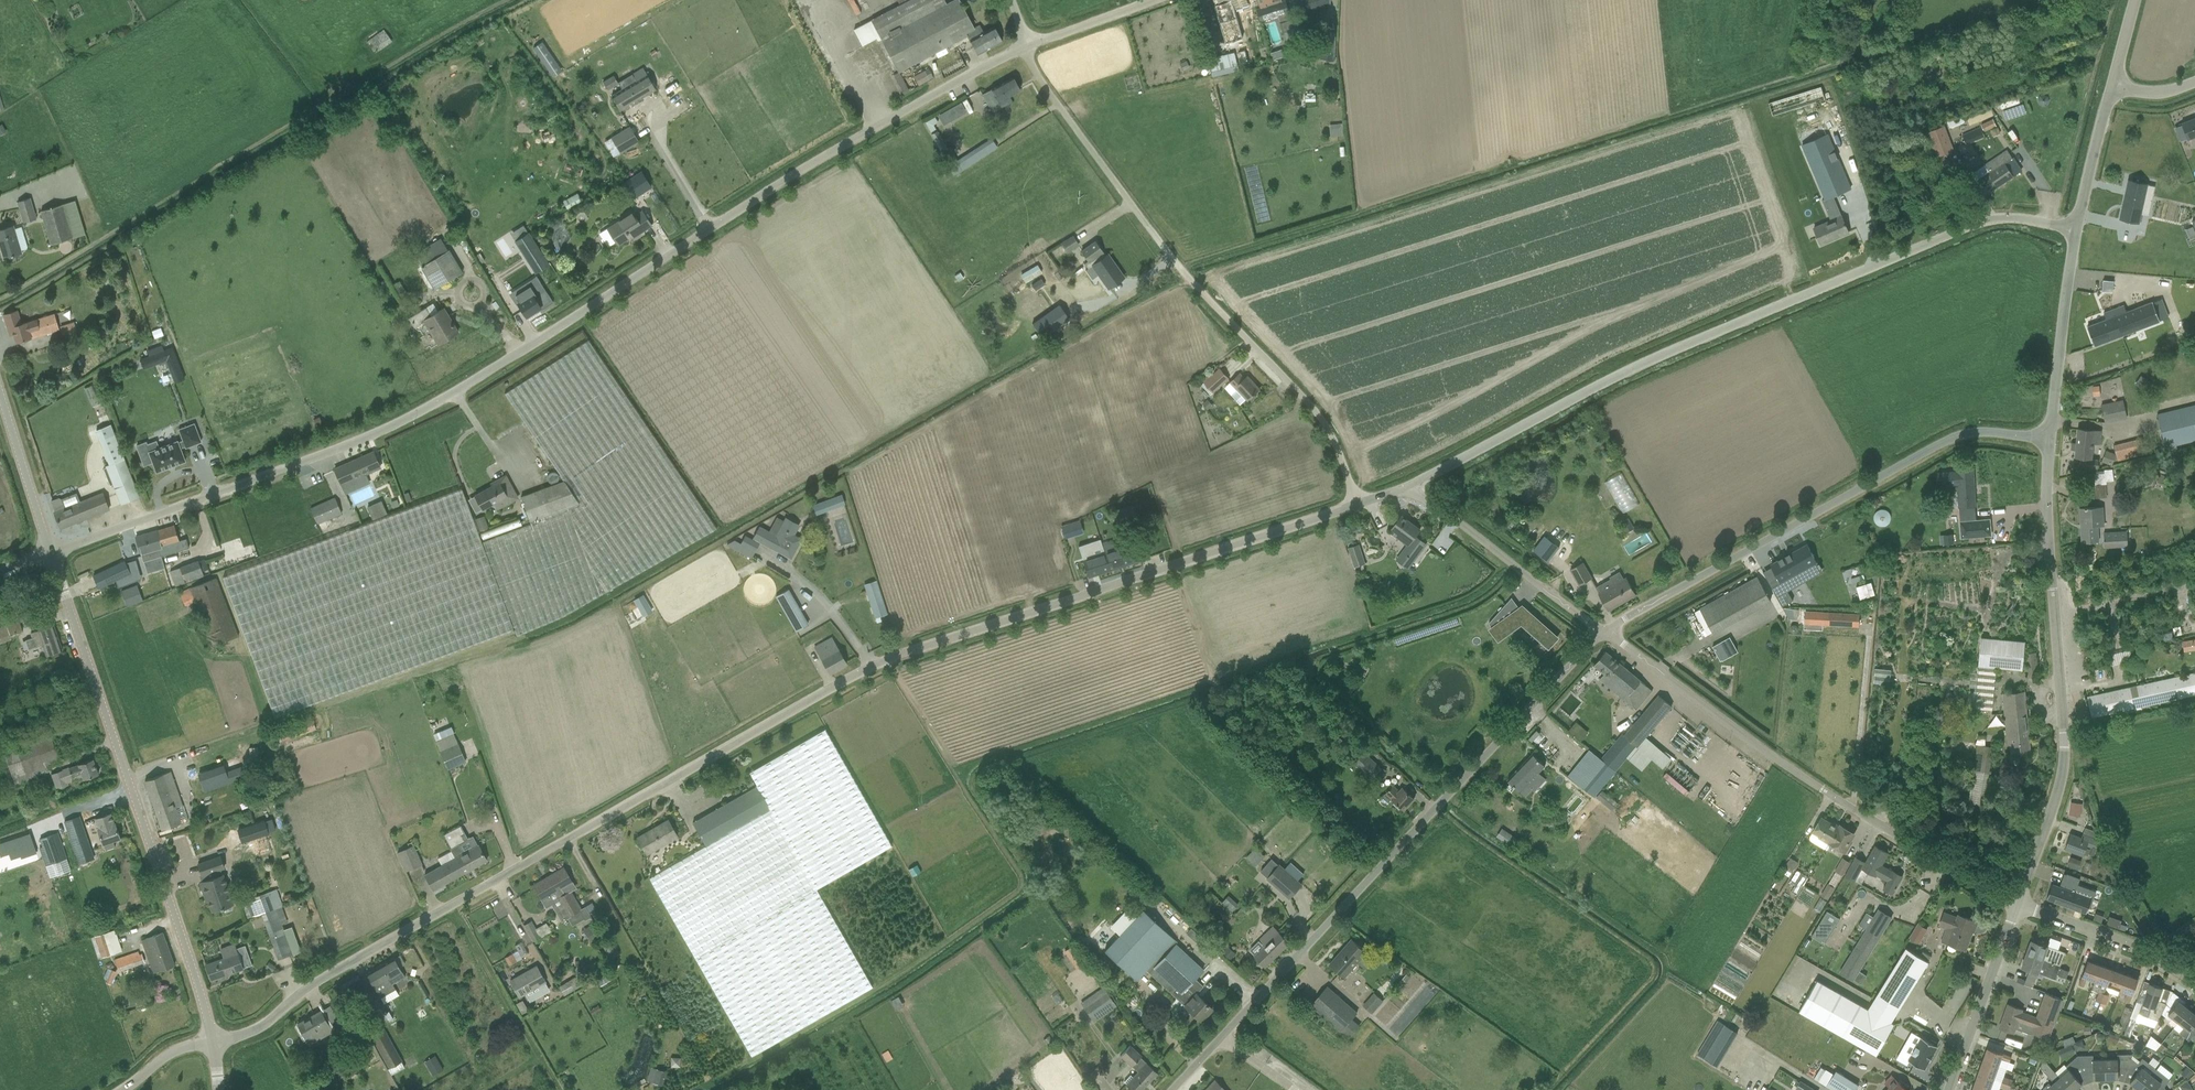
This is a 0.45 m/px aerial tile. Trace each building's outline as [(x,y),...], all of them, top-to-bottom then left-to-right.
[(854,15),(861,12),(856,0),(848,0),(854,15)] [(967,36),(967,34),(966,32),(975,28),(960,0),(952,0),(946,3),(945,0),(898,0),(900,4),(871,19),(881,39),(883,42),(898,72),(967,36)] [(1243,38),(1235,10),(1232,0),(1220,4),(1216,5),(1227,43),(1243,38)] [(1248,0),(1219,0),(1220,4),(1232,0),(1235,10),(1249,5),(1248,0)] [(1258,9),(1261,21),(1279,16),(1280,21),(1291,18),(1289,12),(1294,11),(1295,15),(1328,4),(1327,0),(1295,0),(1291,1),(1292,5),(1288,7),(1286,1),(1281,2),(1281,0),(1276,0),(1260,5),(1261,8),(1258,9)] [(877,38),(878,41),(881,39),(871,19),(853,28),(854,29),(862,46),(877,38)] [(967,34),(967,36),(977,54),(981,53),(980,51),(984,49),(985,50),(1002,41),(994,26),(983,31),(980,25),(975,28),(966,32),(967,34)] [(374,53),(392,41),(383,28),(365,41),(374,53)] [(553,77),(564,70),(544,41),(533,48),(553,77)] [(1242,63),(1248,61),(1246,50),(1239,52),(1242,63)] [(1187,60),(1180,64),(1183,71),(1190,67),(1187,60)] [(612,96),(620,110),(656,89),(644,69),(619,83),(622,90),(612,96)] [(903,71),(896,74),(903,93),(910,90),(903,71)] [(919,86),(926,82),(921,72),(914,76),(919,86)] [(609,89),(619,83),(614,75),(604,80),(609,89)] [(1010,96),(1020,90),(1013,77),(991,89),(982,94),(986,101),(992,112),(1012,100),(1010,96)] [(1825,100),(1821,86),(1769,102),(1773,116),(1825,100)] [(2044,95),(2040,96),(2038,100),(2039,104),(2043,106),(2047,105),(2049,101),(2048,97),(2044,95)] [(969,99),(939,112),(943,123),(974,111),(969,99)] [(2003,111),(2007,120),(2027,112),(2023,102),(2003,111)] [(1963,116),(1948,122),(1951,128),(1965,122),(1963,116)] [(925,121),(930,131),(939,127),(934,117),(925,121)] [(2181,123),(2188,139),(2194,136),(2194,117),(2181,123)] [(1984,132),(1997,126),(1993,119),(1981,125),(1984,132)] [(1332,135),(1345,134),(1344,123),(1332,124),(1332,135)] [(1954,151),(1944,126),(1927,132),(1937,157),(1954,151)] [(639,142),(630,127),(612,138),(621,152),(639,142)] [(1963,135),(1966,144),(1984,136),(1980,127),(1963,135)] [(1998,127),(1996,128),(1991,130),(1994,137),(2001,134),(1998,127)] [(937,131),(931,135),(942,155),(948,151),(937,131)] [(1827,134),(1826,134),(1801,145),(1825,199),(1834,196),(1851,188),(1827,134)] [(973,163),(999,146),(993,137),(967,154),(973,163)] [(2021,171),(2007,150),(1969,174),(1984,196),(2021,171)] [(631,201),(652,187),(641,171),(620,184),(631,201)] [(2147,184),(2128,179),(2119,219),(2138,224),(2147,184)] [(579,193),(565,199),(568,206),(582,200),(579,193)] [(17,203),(23,223),(36,219),(30,199),(17,203)] [(76,199),(42,210),(52,244),(86,234),(76,199)] [(608,229),(618,245),(635,234),(636,235),(652,225),(643,211),(635,216),(633,213),(608,229)] [(1842,215),(1831,220),(1813,227),(1821,244),(1849,232),(1842,215)] [(524,224),(512,233),(515,238),(528,229),(524,224)] [(15,255),(23,253),(15,226),(0,230),(0,243),(5,258),(15,255)] [(22,226),(17,227),(20,240),(26,238),(22,226)] [(515,241),(535,273),(549,264),(529,232),(515,241)] [(1060,243),(1063,248),(1066,253),(1079,246),(1073,235),(1060,243)] [(435,289),(463,271),(449,249),(447,251),(439,238),(416,253),(423,265),(421,267),(435,289)] [(1097,274),(1108,289),(1124,277),(1117,268),(1117,269),(1113,264),(1114,263),(1107,254),(1104,256),(1102,253),(1103,252),(1095,241),(1081,251),(1088,261),(1084,263),(1088,269),(1092,266),(1097,274)] [(556,255),(550,259),(555,267),(561,263),(556,255)] [(1020,275),(1025,283),(1042,272),(1037,264),(1020,275)] [(1032,285),(1035,291),(1044,284),(1041,279),(1032,285)] [(2114,281),(2103,280),(2102,290),(2113,291),(2114,281)] [(552,302),(538,281),(522,291),(525,298),(518,302),(527,316),(540,308),(541,309),(552,302)] [(2160,320),(2153,302),(2127,311),(2125,305),(2103,313),(2105,320),(2087,327),(2095,346),(2160,322),(2160,320)] [(1069,319),(1058,305),(1031,324),(1042,338),(1069,319)] [(432,331),(439,343),(458,332),(444,308),(431,316),(426,308),(409,318),(414,327),(425,321),(431,332),(432,331)] [(22,322),(19,310),(3,315),(9,333),(13,332),(16,343),(60,330),(54,313),(22,322)] [(2178,320),(2181,335),(2194,332),(2194,316),(2178,320)] [(153,334),(161,333),(159,318),(150,319),(153,334)] [(62,329),(65,340),(78,336),(79,335),(77,329),(75,322),(61,326),(62,329)] [(514,629),(517,636),(556,619),(592,599),(716,528),(588,340),(505,394),(564,481),(521,497),(523,503),(521,503),(523,507),(524,506),(531,524),(482,542),(462,489),(223,577),(275,717),(514,629)] [(176,357),(172,349),(142,361),(145,369),(176,357)] [(2070,366),(2069,379),(2084,379),(2085,367),(2070,366)] [(1214,393),(1221,386),(1229,379),(1220,369),(1210,377),(1208,374),(1202,379),(1205,382),(1204,383),(1214,393)] [(1255,394),(1260,389),(1248,376),(1245,379),(1240,374),(1229,384),(1236,391),(1232,395),(1241,404),(1247,399),(1249,400),(1250,398),(1252,401),(1257,396),(1255,394)] [(2093,396),(2100,396),(2099,386),(2092,387),(2093,396)] [(2112,398),(2113,402),(2101,405),(2105,423),(2127,418),(2123,399),(2118,400),(2117,397),(2112,398)] [(1208,410),(1213,405),(1208,399),(1203,404),(1208,410)] [(2157,413),(2166,451),(2177,448),(2176,445),(2194,440),(2194,404),(2157,413)] [(316,425),(322,423),(319,417),(314,419),(316,425)] [(140,497),(124,459),(111,425),(97,431),(101,440),(99,440),(109,464),(105,466),(121,504),(140,497)] [(2092,459),(2092,458),(2093,443),(2100,444),(2101,432),(2078,429),(2075,457),(2082,457),(2081,467),(2098,468),(2099,459),(2092,459)] [(198,434),(183,440),(187,451),(182,453),(182,452),(163,459),(160,452),(151,455),(150,453),(141,456),(148,476),(157,473),(160,483),(189,472),(184,458),(189,457),(190,458),(205,452),(198,434)] [(2137,438),(2114,443),(2117,460),(2141,455),(2137,438)] [(2102,462),(2111,465),(2115,454),(2106,450),(2102,462)] [(374,452),(339,467),(335,469),(345,493),(368,482),(365,475),(381,468),(374,452)] [(1958,507),(1964,507),(1975,506),(1974,489),(1973,485),(1974,485),(1973,470),(1957,471),(1957,472),(1938,473),(1938,487),(1954,486),(1955,491),(1957,491),(1958,507)] [(2158,481),(2166,485),(2169,477),(2161,474),(2158,481)] [(499,483),(475,495),(483,509),(494,503),(498,509),(517,498),(506,476),(498,480),(499,483)] [(2139,477),(2125,481),(2127,490),(2142,487),(2139,477)] [(2107,483),(2095,484),(2095,485),(2096,498),(2108,497),(2107,483)] [(56,512),(54,512),(61,528),(78,522),(77,521),(81,519),(81,520),(109,509),(103,493),(96,496),(96,494),(80,500),(77,493),(62,499),(61,499),(59,498),(52,501),(56,512)] [(383,493),(368,499),(374,514),(388,508),(385,509),(384,506),(387,505),(383,493)] [(342,513),(339,508),(335,497),(321,504),(311,508),(318,524),(342,513)] [(812,504),(816,515),(836,508),(832,497),(812,504)] [(1137,518),(1132,505),(1114,512),(1119,525),(1137,518)] [(2081,528),(2082,543),(2104,542),(2105,547),(2128,546),(2127,532),(2104,533),(2104,535),(2098,536),(2097,518),(2104,518),(2103,507),(2080,508),(2081,525),(2083,525),(2083,527),(2081,528)] [(1886,525),(1890,522),(1890,521),(1891,520),(1891,519),(1891,517),(1891,516),(1890,515),(1890,514),(1889,513),(1889,512),(1888,511),(1887,511),(1886,510),(1885,510),(1884,509),(1883,509),(1881,509),(1880,510),(1879,510),(1878,511),(1877,511),(1876,512),(1875,513),(1875,514),(1874,515),(1874,517),(1874,518),(1874,519),(1874,520),(1875,521),(1875,522),(1876,523),(1877,524),(1878,525),(1879,525),(1880,526),(1881,526),(1882,526),(1884,526),(1885,526),(1886,525)] [(1408,568),(1414,561),(1426,544),(1416,536),(1420,530),(1402,516),(1393,528),(1405,537),(1401,541),(1407,545),(1401,552),(1396,559),(1408,568)] [(799,525),(785,517),(783,521),(777,517),(773,524),(769,531),(759,526),(753,537),(791,558),(797,547),(795,546),(797,541),(799,542),(801,539),(794,535),(799,525)] [(1624,530),(1633,525),(1628,518),(1620,523),(1624,530)] [(1960,522),(1962,538),(1991,535),(1990,519),(1960,522)] [(1511,529),(1514,524),(1509,521),(1506,525),(1511,529)] [(478,526),(480,531),(488,528),(486,523),(478,526)] [(1067,538),(1075,535),(1071,524),(1062,527),(1065,538),(1067,538)] [(179,542),(175,525),(158,530),(163,546),(159,547),(161,555),(171,552),(181,550),(179,542)] [(161,555),(159,547),(163,546),(158,530),(136,537),(143,561),(161,555)] [(760,542),(746,534),(741,543),(735,539),(727,543),(752,557),(760,542)] [(1943,535),(1944,545),(1953,544),(1952,534),(1943,535)] [(1533,550),(1549,562),(1560,547),(1544,535),(1533,550)] [(1080,578),(1082,578),(1089,575),(1089,576),(1138,560),(1133,544),(1115,550),(1113,542),(1081,552),(1083,558),(1075,561),(1080,578)] [(1772,565),(1772,566),(1784,587),(1808,574),(1804,567),(1816,561),(1807,545),(1772,565)] [(1366,563),(1363,554),(1351,557),(1355,567),(1366,563)] [(100,585),(132,572),(127,560),(95,573),(100,585)] [(205,575),(199,560),(170,571),(176,585),(186,582),(205,575)] [(1592,578),(1586,568),(1583,563),(1571,569),(1580,585),(1592,578)] [(1636,595),(1630,585),(1626,578),(1624,579),(1620,571),(1610,577),(1611,578),(1597,586),(1601,593),(1599,594),(1609,610),(1636,595)] [(1758,577),(1750,581),(1763,604),(1771,600),(1758,577)] [(238,636),(220,588),(216,578),(181,592),(186,606),(196,601),(213,645),(238,636)] [(779,580),(771,591),(780,597),(788,586),(779,580)] [(875,618),(887,614),(877,580),(876,580),(864,584),(875,618)] [(1856,587),(1860,599),(1875,595),(1871,582),(1856,587)] [(138,602),(132,587),(121,591),(127,606),(138,602)] [(13,595),(15,605),(33,599),(30,590),(13,595)] [(1793,601),(1788,591),(1788,590),(1777,596),(1782,606),(1793,601)] [(644,616),(654,610),(645,593),(635,599),(644,616)] [(1514,612),(1507,603),(1489,623),(1493,628),(1491,629),(1499,640),(1521,624),(1549,647),(1558,637),(1523,606),(1520,608),(1514,612)] [(1713,632),(1701,609),(1695,612),(1708,635),(1713,632)] [(1824,613),(1823,624),(1851,625),(1851,622),(1859,623),(1859,615),(1824,613)] [(23,629),(20,620),(0,627),(0,637),(23,629)] [(62,650),(54,625),(31,633),(36,647),(43,644),(47,655),(62,650)] [(815,647),(830,673),(847,664),(832,637),(815,647)] [(1979,666),(1971,665),(1967,707),(1992,710),(1996,667),(2022,670),(2025,641),(1981,637),(1979,666)] [(1730,638),(1713,647),(1721,660),(1737,651),(1730,638)] [(2181,638),(2182,650),(2194,649),(2194,638),(2181,638)] [(1536,646),(1544,653),(1547,649),(1539,642),(1536,646)] [(1633,707),(1637,710),(1653,690),(1607,652),(1606,651),(1594,665),(1604,673),(1600,679),(1633,707)] [(2036,653),(2025,654),(2028,676),(2038,675),(2036,653)] [(1873,678),(1889,678),(1889,668),(1874,668),(1873,678)] [(2087,697),(2088,699),(2086,699),(2085,698),(2087,708),(2089,717),(2090,717),(2090,716),(2091,715),(2092,717),(2194,695),(2194,674),(2087,697)] [(2030,751),(2024,692),(2024,690),(2002,693),(2007,745),(2010,745),(2011,753),(2030,751)] [(1626,737),(1636,745),(1670,705),(1660,697),(1626,737)] [(1588,732),(1576,722),(1569,730),(1581,740),(1588,732)] [(433,734),(436,740),(454,732),(452,726),(433,734)] [(1361,740),(1352,731),(1352,730),(1348,727),(1340,735),(1344,739),(1353,748),(1361,740)] [(650,878),(752,1056),(873,986),(817,888),(891,845),(825,729),(749,772),(757,786),(693,823),(706,846),(650,878)] [(50,764),(60,760),(51,733),(4,749),(16,783),(52,770),(50,764)] [(1330,739),(1337,747),(1345,754),(1351,748),(1343,740),(1335,733),(1330,739)] [(1594,796),(1626,758),(1636,745),(1626,737),(1623,734),(1601,759),(1599,762),(1580,784),(1594,796)] [(448,769),(466,761),(459,744),(441,751),(448,769)] [(1993,747),(1977,744),(1970,801),(1985,803),(1993,747)] [(1361,749),(1351,760),(1372,779),(1382,768),(1361,749)] [(1958,767),(1972,768),(1973,753),(1959,752),(1958,767)] [(1533,753),(1508,780),(1520,792),(1521,791),(1526,796),(1532,789),(1527,784),(1545,765),(1533,753)] [(1599,762),(1601,759),(1594,753),(1592,756),(1599,762)] [(99,774),(93,759),(52,774),(57,788),(69,784),(69,781),(74,780),(75,783),(99,774)] [(239,770),(227,774),(223,763),(196,772),(202,790),(241,776),(239,770)] [(145,780),(162,829),(181,823),(176,808),(182,806),(170,772),(145,780)] [(1387,805),(1393,799),(1404,809),(1414,798),(1403,787),(1399,791),(1393,786),(1381,799),(1387,805)] [(1596,798),(1612,811),(1618,803),(1602,790),(1596,798)] [(493,801),(490,798),(487,799),(485,802),(485,805),(487,807),(491,807),(493,804),(493,801)] [(2071,802),(2069,813),(2081,815),(2083,804),(2071,802)] [(113,840),(120,838),(115,823),(114,823),(111,813),(96,818),(99,828),(98,829),(103,844),(104,843),(106,850),(115,846),(113,840)] [(2018,820),(2024,822),(2027,815),(2021,813),(2018,820)] [(77,853),(91,848),(79,817),(65,822),(76,853),(77,853)] [(1827,849),(1841,825),(1839,828),(1821,818),(1813,832),(1820,836),(1819,838),(1829,844),(1826,849),(1827,849)] [(677,836),(668,820),(650,830),(651,831),(649,832),(647,834),(646,833),(637,837),(646,853),(677,836)] [(71,870),(56,825),(35,832),(39,844),(51,877),(71,870)] [(451,851),(455,857),(464,873),(470,870),(487,860),(478,844),(468,850),(464,852),(463,853),(459,844),(460,844),(465,841),(461,835),(462,834),(464,833),(460,825),(444,834),(452,847),(450,848),(452,850),(451,851)] [(1854,834),(1841,825),(1827,849),(1831,844),(1845,852),(1852,841),(1850,840),(1854,834)] [(275,828),(269,830),(273,839),(278,837),(275,828)] [(2094,838),(2096,832),(2086,828),(2083,834),(2081,838),(2070,834),(2065,848),(2084,855),(2087,845),(2091,846),(2089,853),(2094,855),(2099,840),(2094,838)] [(273,840),(273,839),(269,830),(269,829),(243,839),(247,849),(273,840)] [(1511,845),(1515,838),(1516,837),(1507,831),(1501,839),(1510,845),(1511,845)] [(407,871),(422,863),(414,844),(398,851),(407,871)] [(1861,885),(1868,872),(1876,876),(1877,875),(1888,881),(1883,889),(1893,894),(1903,877),(1882,865),(1888,853),(1875,846),(1866,863),(1856,857),(1845,876),(1855,881),(1861,885)] [(1246,858),(1251,862),(1261,852),(1257,848),(1246,858)] [(434,890),(464,873),(455,857),(451,851),(438,858),(441,865),(438,867),(425,874),(434,890)] [(18,859),(20,864),(26,883),(43,877),(40,867),(42,866),(38,856),(37,852),(18,859)] [(207,893),(209,901),(213,911),(222,908),(223,910),(225,912),(231,910),(231,907),(231,905),(233,904),(220,869),(224,868),(220,856),(198,864),(202,875),(205,874),(207,880),(200,882),(204,894),(207,893)] [(1798,862),(1790,857),(1784,867),(1792,872),(1798,862)] [(1844,857),(1836,871),(1843,875),(1851,861),(1844,857)] [(2081,861),(2073,858),(2070,868),(2078,871),(2081,861)] [(1302,884),(1280,865),(1268,878),(1290,898),(1302,884)] [(575,887),(564,868),(534,886),(546,908),(554,903),(555,906),(553,907),(557,914),(561,922),(568,919),(572,926),(584,919),(585,921),(592,916),(586,906),(580,909),(570,890),(575,887)] [(1786,875),(1781,872),(1778,877),(1783,880),(1786,875)] [(2045,898),(2085,913),(2091,898),(2074,892),(2079,878),(2066,873),(2061,887),(2051,883),(2045,898)] [(1836,888),(1835,887),(1829,884),(1828,883),(1821,895),(1828,900),(1836,888)] [(256,896),(263,913),(276,908),(276,906),(282,904),(275,889),(265,893),(260,895),(256,896)] [(592,902),(586,906),(589,912),(595,908),(592,902)] [(1243,907),(1237,913),(1242,918),(1248,912),(1243,907)] [(293,954),(289,943),(276,908),(263,913),(279,959),(293,954)] [(1165,930),(1143,909),(1104,950),(1137,981),(1169,946),(1159,937),(1165,930)] [(1892,917),(1882,912),(1879,909),(1874,917),(1877,918),(1873,924),(1870,922),(1840,972),(1854,980),(1892,917)] [(1957,946),(1966,950),(1970,938),(1969,937),(1975,921),(1959,915),(1958,917),(1944,913),(1940,925),(1953,930),(1948,943),(1947,947),(1948,950),(1952,952),(1955,950),(1957,946)] [(2122,921),(2109,916),(2106,925),(2119,929),(2122,921)] [(1825,944),(1836,926),(1822,918),(1811,936),(1825,944)] [(525,924),(533,940),(552,931),(547,922),(536,928),(533,920),(525,924)] [(603,936),(595,922),(584,929),(591,943),(603,936)] [(1918,943),(1926,928),(1916,922),(1908,937),(1918,943)] [(1255,956),(1265,967),(1290,943),(1274,926),(1259,940),(1265,946),(1255,956)] [(112,954),(105,932),(92,937),(98,958),(112,954)] [(142,940),(153,973),(175,965),(163,932),(142,940)] [(1345,977),(1367,952),(1352,939),(1330,964),(1345,977)] [(2027,954),(2059,965),(2064,952),(2053,948),(2048,946),(2047,946),(2032,940),(2027,954)] [(611,942),(603,947),(609,957),(618,952),(611,942)] [(1189,1009),(1201,1021),(1212,1009),(1195,993),(1203,985),(1195,978),(1203,970),(1174,943),(1148,972),(1184,1005),(1189,1009)] [(211,980),(244,968),(236,944),(221,949),(224,958),(206,964),(211,980)] [(1064,952),(1071,961),(1078,956),(1071,947),(1064,952)] [(1229,947),(1223,953),(1230,960),(1236,954),(1229,947)] [(1929,962),(1919,956),(1906,948),(1868,1009),(1817,980),(1799,1012),(1877,1055),(1894,1024),(1891,1022),(1929,962)] [(116,962),(119,970),(145,962),(142,953),(140,954),(139,950),(116,958),(117,962),(116,962)] [(2055,979),(2059,965),(2027,954),(2022,967),(2038,973),(2038,972),(2055,979)] [(1385,955),(1381,962),(1388,967),(1392,959),(1385,955)] [(396,988),(393,983),(405,976),(394,958),(367,973),(374,986),(375,986),(383,999),(394,993),(392,990),(396,988)] [(2095,981),(2100,965),(2088,960),(2079,985),(2084,987),(2087,978),(2095,981)] [(269,962),(265,968),(272,973),(276,967),(269,962)] [(2100,965),(2095,981),(2092,989),(2099,992),(2096,1000),(2101,1002),(2104,994),(2107,985),(2113,970),(2100,965)] [(536,966),(510,981),(519,997),(545,982),(536,966)] [(2068,971),(2062,968),(2061,970),(2059,976),(2065,978),(2068,971)] [(111,984),(113,980),(117,971),(112,969),(106,982),(107,982),(111,984)] [(2126,974),(2113,970),(2107,985),(2120,990),(2126,974)] [(612,973),(597,981),(601,987),(616,978),(612,973)] [(2138,979),(2126,974),(2120,990),(2128,993),(2125,1001),(2130,1003),(2138,979)] [(568,981),(573,990),(583,985),(578,976),(568,981)] [(2158,1000),(2163,988),(2150,983),(2142,1004),(2151,1007),(2148,1017),(2158,1021),(2161,1013),(2167,1003),(2158,1000)] [(1357,1013),(1336,994),(1328,987),(1312,1005),(1349,1038),(1361,1025),(1353,1018),(1357,1013)] [(1105,990),(1097,996),(1094,993),(1080,1003),(1091,1019),(1114,1003),(1105,990)] [(1376,991),(1365,1004),(1374,1012),(1385,999),(1376,991)] [(2186,1002),(2173,991),(2167,1003),(2161,1013),(2170,1021),(2173,1018),(2179,1022),(2189,1009),(2184,1004),(2186,1002)] [(1375,1015),(1397,1036),(1420,1012),(1410,1003),(1406,1008),(1391,993),(1380,1004),(1383,1006),(1375,1015)] [(2063,999),(2049,994),(2046,993),(2037,1017),(2023,1012),(2024,1010),(2008,1004),(1999,1028),(2015,1033),(2016,1029),(2032,1034),(2032,1033),(2049,1039),(2063,999)] [(147,1006),(144,994),(134,997),(138,1008),(147,1006)] [(590,1010),(592,1015),(601,1010),(598,1005),(590,1010)] [(418,1012),(424,1020),(428,1017),(422,1009),(418,1012)] [(2194,1013),(2189,1009),(2179,1022),(2174,1028),(2180,1033),(2189,1040),(2190,1038),(2190,1039),(2194,1034),(2194,1013)] [(333,1031),(321,1011),(298,1024),(306,1039),(318,1032),(321,1038),(333,1031)] [(2136,1021),(2130,1018),(2128,1023),(2124,1035),(2130,1037),(2136,1021)] [(1718,1066),(1738,1032),(1719,1021),(1698,1055),(1718,1066)] [(2124,1035),(2128,1023),(2121,1021),(2116,1032),(2124,1035)] [(401,1060),(380,1022),(369,1028),(391,1066),(387,1068),(391,1075),(405,1067),(401,1060)] [(2106,1039),(2112,1041),(2115,1035),(2109,1032),(2106,1039)] [(2156,1050),(2161,1042),(2150,1035),(2145,1043),(2156,1050)] [(1899,1055),(1908,1060),(1924,1069),(1929,1060),(1930,1061),(1933,1055),(1937,1046),(1936,1045),(1937,1043),(1931,1039),(1930,1041),(1922,1037),(1916,1047),(1907,1041),(1899,1055)] [(1253,1051),(1256,1047),(1249,1042),(1246,1047),(1253,1051)] [(2162,1044),(2158,1049),(2163,1053),(2167,1048),(2162,1044)] [(1157,1073),(1140,1057),(1141,1055),(1130,1045),(1121,1055),(1132,1066),(1121,1077),(1128,1083),(1126,1084),(1132,1089),(1141,1089),(1157,1073)] [(2072,1045),(2065,1048),(2067,1055),(2075,1052),(2072,1045)] [(2011,1056),(1987,1048),(1983,1060),(1998,1066),(2001,1058),(2009,1061),(2011,1056)] [(2181,1059),(2188,1058),(2188,1050),(2180,1051),(2181,1059)] [(2116,1059),(2105,1059),(2106,1078),(2118,1078),(2118,1080),(2124,1081),(2132,1054),(2117,1054),(2116,1059)] [(2143,1058),(2138,1064),(2131,1059),(2133,1054),(2132,1054),(2124,1081),(2129,1083),(2130,1082),(2140,1089),(2156,1069),(2143,1058)] [(2078,1056),(2077,1056),(2088,1083),(2094,1080),(2094,1079),(2106,1078),(2105,1059),(2093,1060),(2093,1055),(2078,1056)] [(2088,1083),(2077,1056),(2066,1066),(2064,1064),(2055,1072),(2060,1078),(2071,1089),(2074,1089),(2081,1084),(2082,1085),(2088,1083)] [(2034,1066),(2037,1060),(2031,1057),(2028,1064),(2034,1066)] [(2044,1071),(2050,1066),(2043,1059),(2040,1067),(2044,1071)] [(1998,1066),(1983,1060),(1978,1073),(1994,1078),(1998,1066)] [(439,1063),(429,1069),(433,1076),(443,1071),(439,1063)] [(2187,1066),(2180,1073),(2187,1080),(2194,1073),(2187,1066)] [(1819,1081),(1826,1070),(1821,1067),(1814,1078),(1819,1081)] [(667,1072),(657,1069),(653,1082),(663,1085),(667,1072)] [(2156,1069),(2140,1089),(2167,1089),(2165,1086),(2169,1080),(2156,1069)] [(1858,1084),(1835,1070),(1826,1086),(1832,1089),(1855,1089),(1858,1084)] [(1994,1078),(1978,1073),(1974,1085),(1987,1089),(1999,1089),(2000,1087),(2002,1081),(1994,1078)] [(1892,1075),(1885,1083),(1890,1088),(1888,1089),(1908,1089),(1892,1075)] [(2002,1081),(2011,1085),(2013,1079),(2004,1076),(2002,1081)] [(2060,1078),(2051,1086),(2049,1083),(2043,1088),(2044,1089),(2071,1089),(2060,1078)] [(1215,1081),(1206,1089),(1225,1089),(1215,1081)] [(1800,1082),(1797,1086),(1796,1089),(1798,1089),(1802,1089),(1806,1084),(1801,1081),(1800,1082)] [(2011,1085),(2002,1081),(2000,1087),(2009,1089),(2011,1085)]
